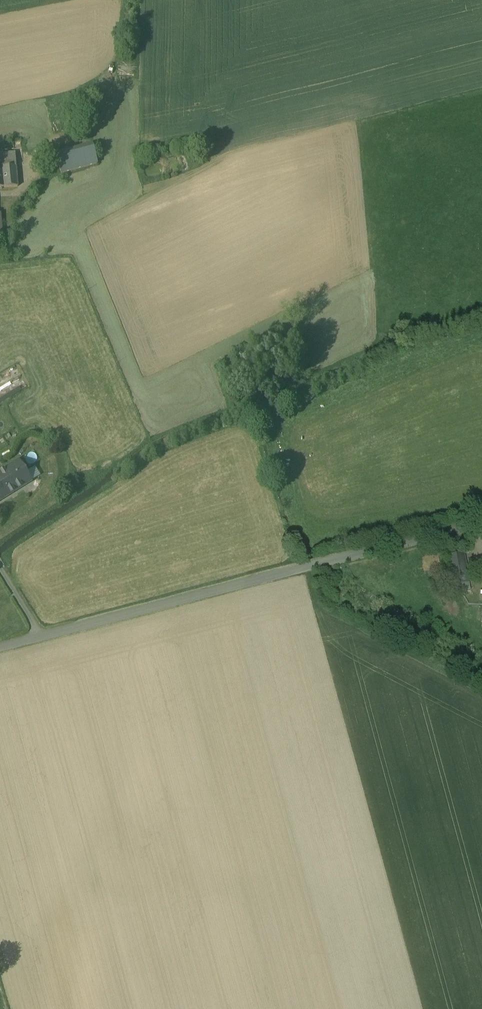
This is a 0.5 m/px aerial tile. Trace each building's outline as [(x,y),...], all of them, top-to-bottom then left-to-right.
[(101,167),(100,147),(61,149),(62,169),(101,167)] [(16,153),(2,154),(3,168),(16,167),(16,153)] [(16,167),(3,168),(4,188),(17,187),(16,167)] [(31,481),(18,461),(4,470),(0,473),(0,500),(31,481)] [(464,553),(450,556),(456,586),(470,583),(464,553)]
